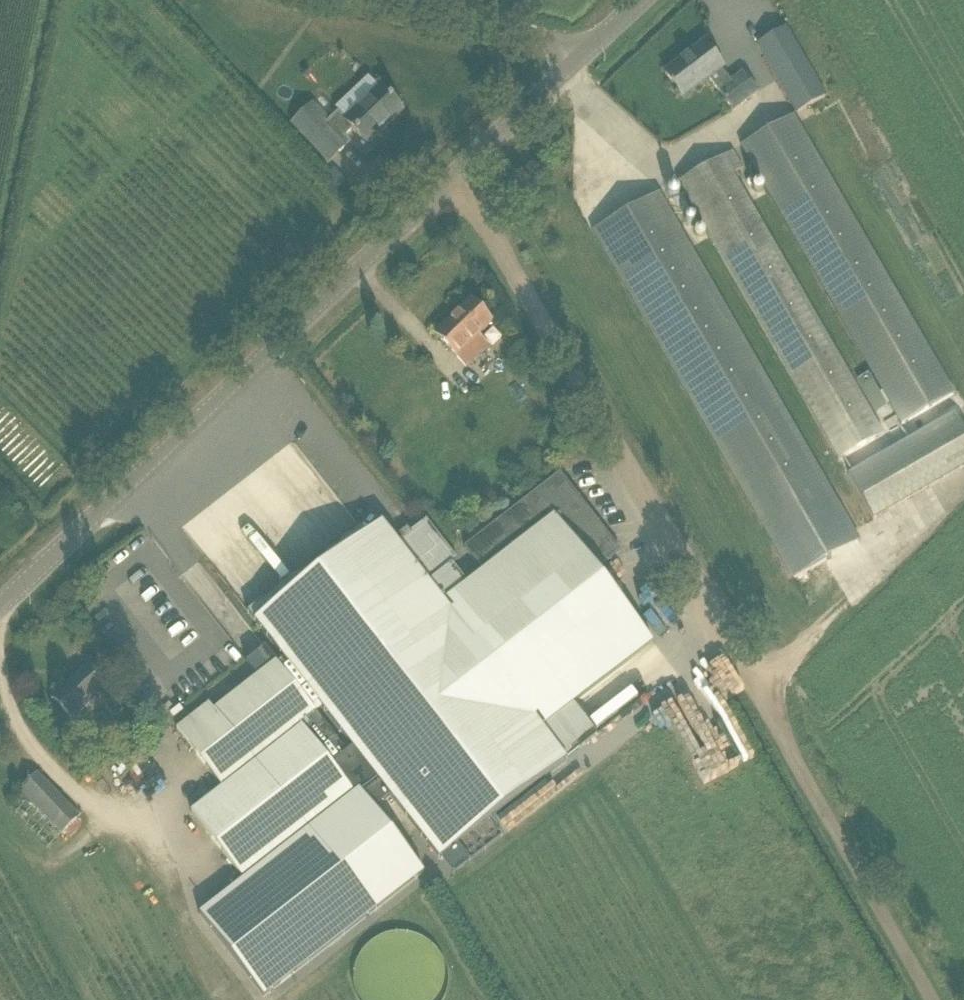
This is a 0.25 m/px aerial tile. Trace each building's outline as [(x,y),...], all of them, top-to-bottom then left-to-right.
[(757,46),(797,115),(825,99),(785,30),(757,46)] [(709,79),(733,111),(759,92),(744,73),(731,83),(721,70),(723,69),(705,45),(665,75),(683,99),(709,79)] [(313,106),(293,125),(329,163),(349,144),(344,138),(352,130),(367,146),(403,112),(398,106),(399,103),(398,100),(392,94),(389,93),(386,94),(380,88),(346,121),(338,114),(329,123),(313,106)] [(890,405),(901,425),(955,394),(794,117),(742,148),(871,372),(857,382),(876,414),(890,405)] [(679,184),(839,461),(883,435),(733,175),(741,169),(732,153),(679,184)] [(592,233),(792,581),(860,542),(660,194),(592,233)] [(436,335),(467,368),(488,347),(478,337),(492,324),(471,302),(436,335)] [(359,527),(247,613),(284,661),(322,709),(352,749),(390,798),(440,862),(567,762),(566,761),(597,736),(574,706),(653,645),(596,571),(620,552),(560,474),(465,549),(483,572),(467,584),(453,566),(458,562),(426,521),(411,533),(408,530),(399,536),(402,540),(397,544),(382,524),(366,536),(359,527)] [(232,550),(268,596),(293,577),(254,526),(240,537),(243,541),(232,550)] [(209,705),(177,730),(222,787),(223,789),(192,814),(244,881),(199,916),(264,999),(424,874),(375,810),(390,798),(352,749),(346,753),(316,714),(322,709),(284,661),(279,665),(265,648),(247,663),(258,678),(214,712),(209,705)] [(53,700),(72,721),(108,687),(89,667),(53,700)] [(713,779),(730,770),(692,698),(675,707),(713,779)] [(37,775),(20,791),(29,801),(62,835),(79,818),(37,775)]
